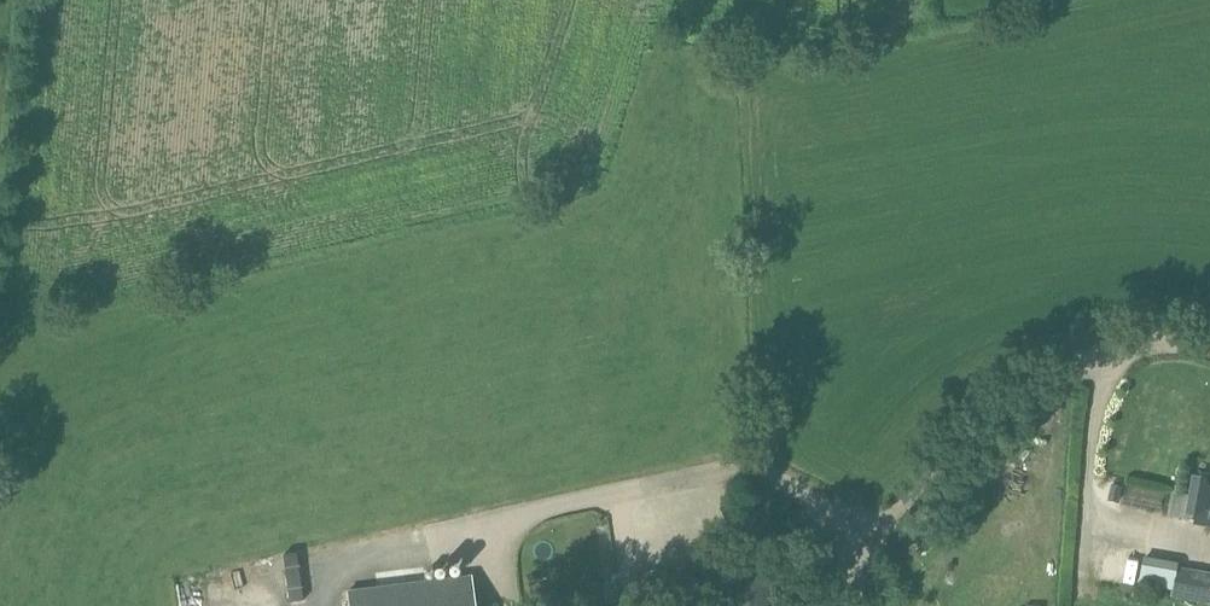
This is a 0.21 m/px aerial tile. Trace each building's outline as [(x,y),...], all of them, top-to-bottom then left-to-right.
[(1198,479),(1192,517),(1209,520),(1209,481),(1198,479)] [(1171,596),(1209,603),(1209,573),(1176,568),(1171,596)] [(348,591),(350,605),(475,605),(471,576),(348,591)] [(1167,605),(1172,588),(1142,579),(1137,596),(1167,605)]
